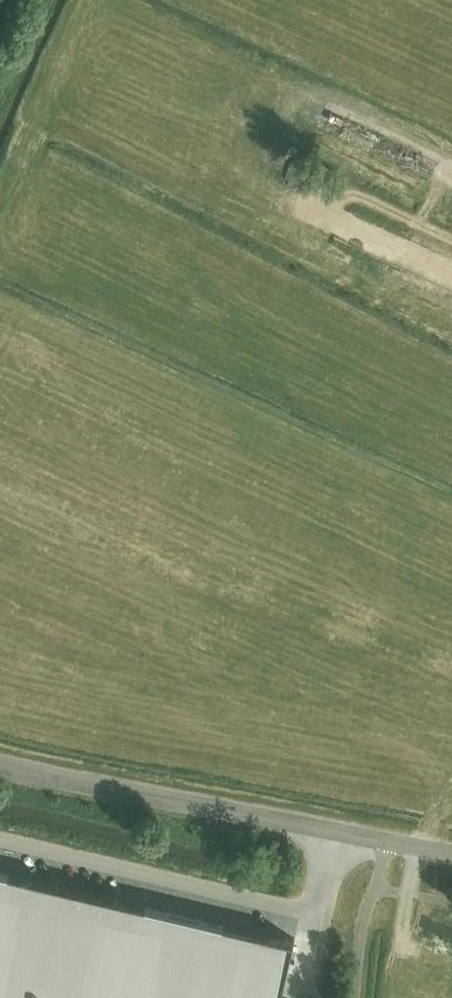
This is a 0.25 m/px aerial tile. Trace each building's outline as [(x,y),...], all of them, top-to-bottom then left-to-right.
[(295,938),(0,867),(0,997),(281,997),(295,938)]
